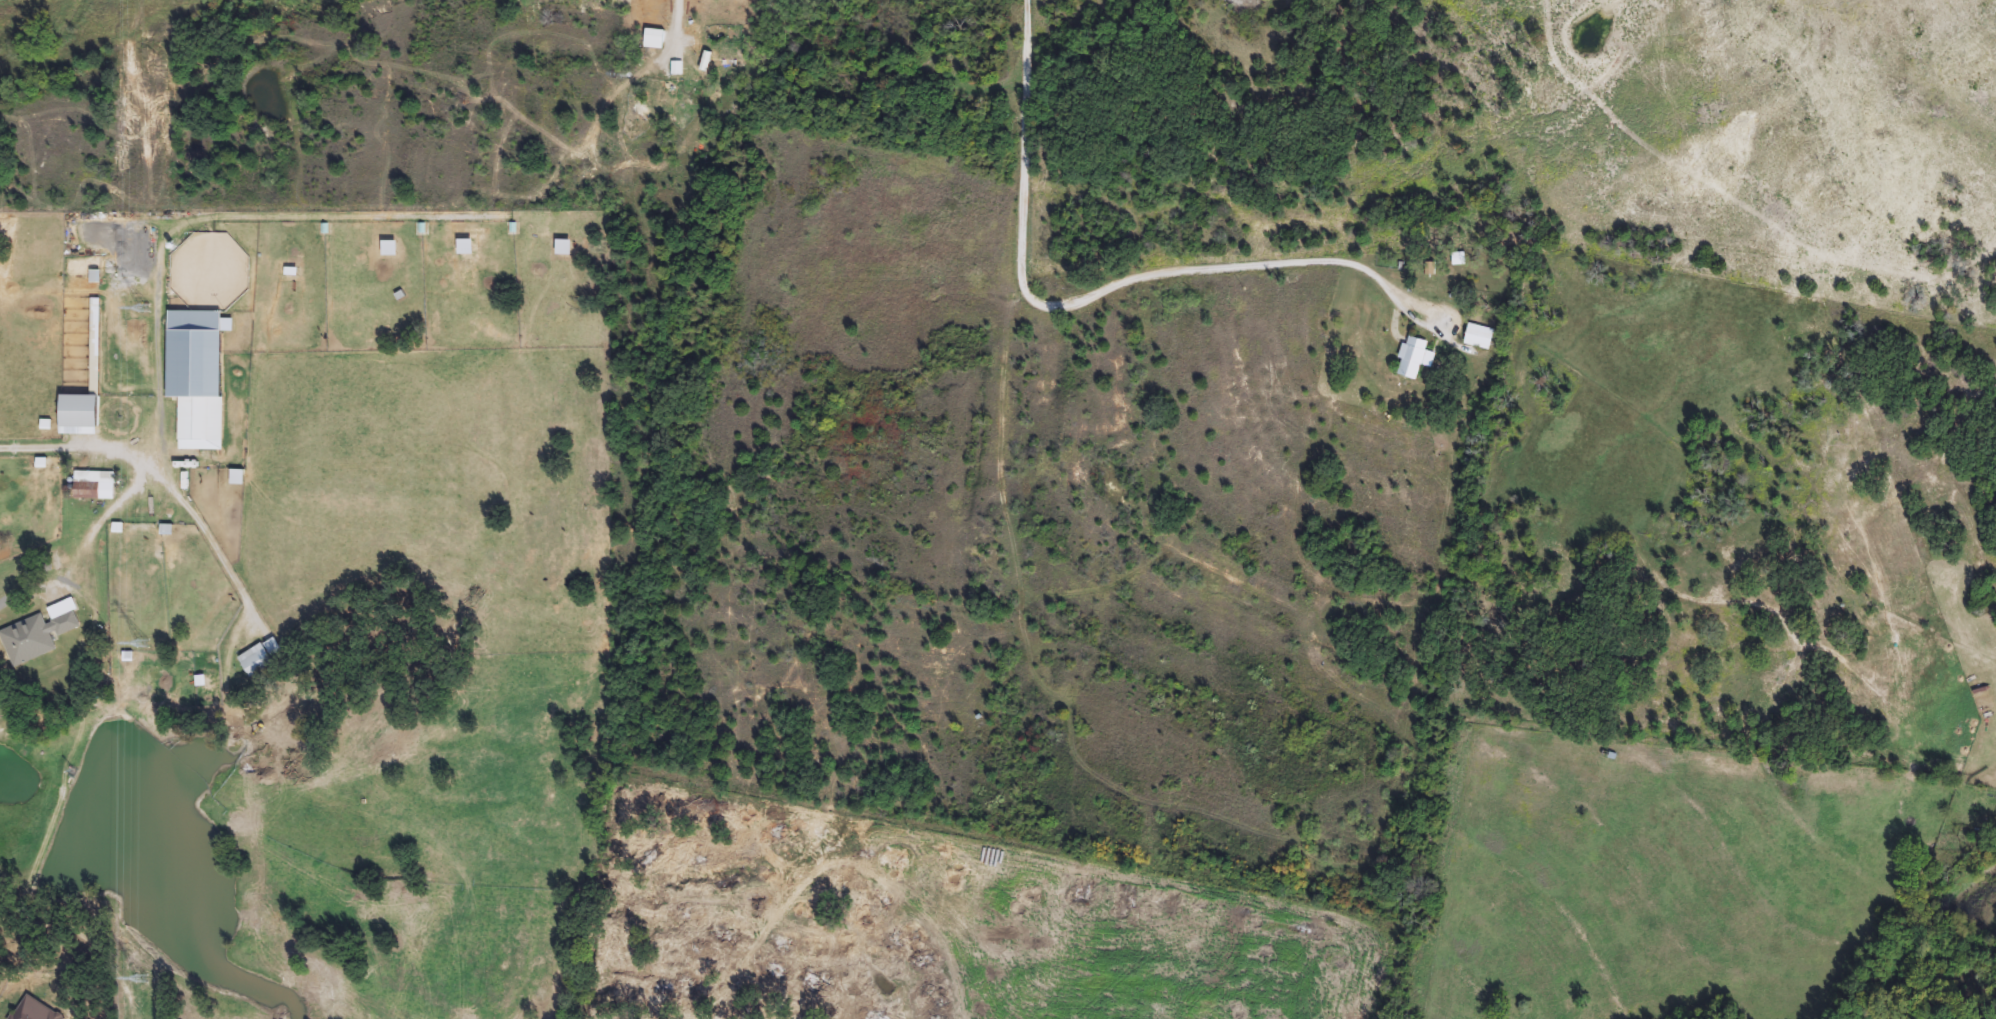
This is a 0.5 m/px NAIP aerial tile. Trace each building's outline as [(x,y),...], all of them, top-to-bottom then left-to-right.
[(667,32),(666,50),(647,49),(649,30),(667,32)] [(182,398),(172,398),(171,311),(224,311),(224,450),(182,450),(182,398)] [(1466,344),(1471,324),(1498,331),(1493,350),(1466,344)] [(1398,374),(1410,335),(1430,342),(1428,351),(1438,354),(1435,368),(1425,365),(1421,380),(1398,374)] [(65,435),(65,395),(102,395),(102,435),(65,435)] [(76,501),(76,472),(116,472),(116,501),(76,501)] [(58,651),(15,667),(2,631),(43,615),(46,624),(54,622),(49,608),(73,600),(83,627),(54,638),(58,651)] [(240,658),(265,643),(277,664),(252,678),(240,658)] [(36,1000),(66,1018),(24,1018),(36,1000)]
